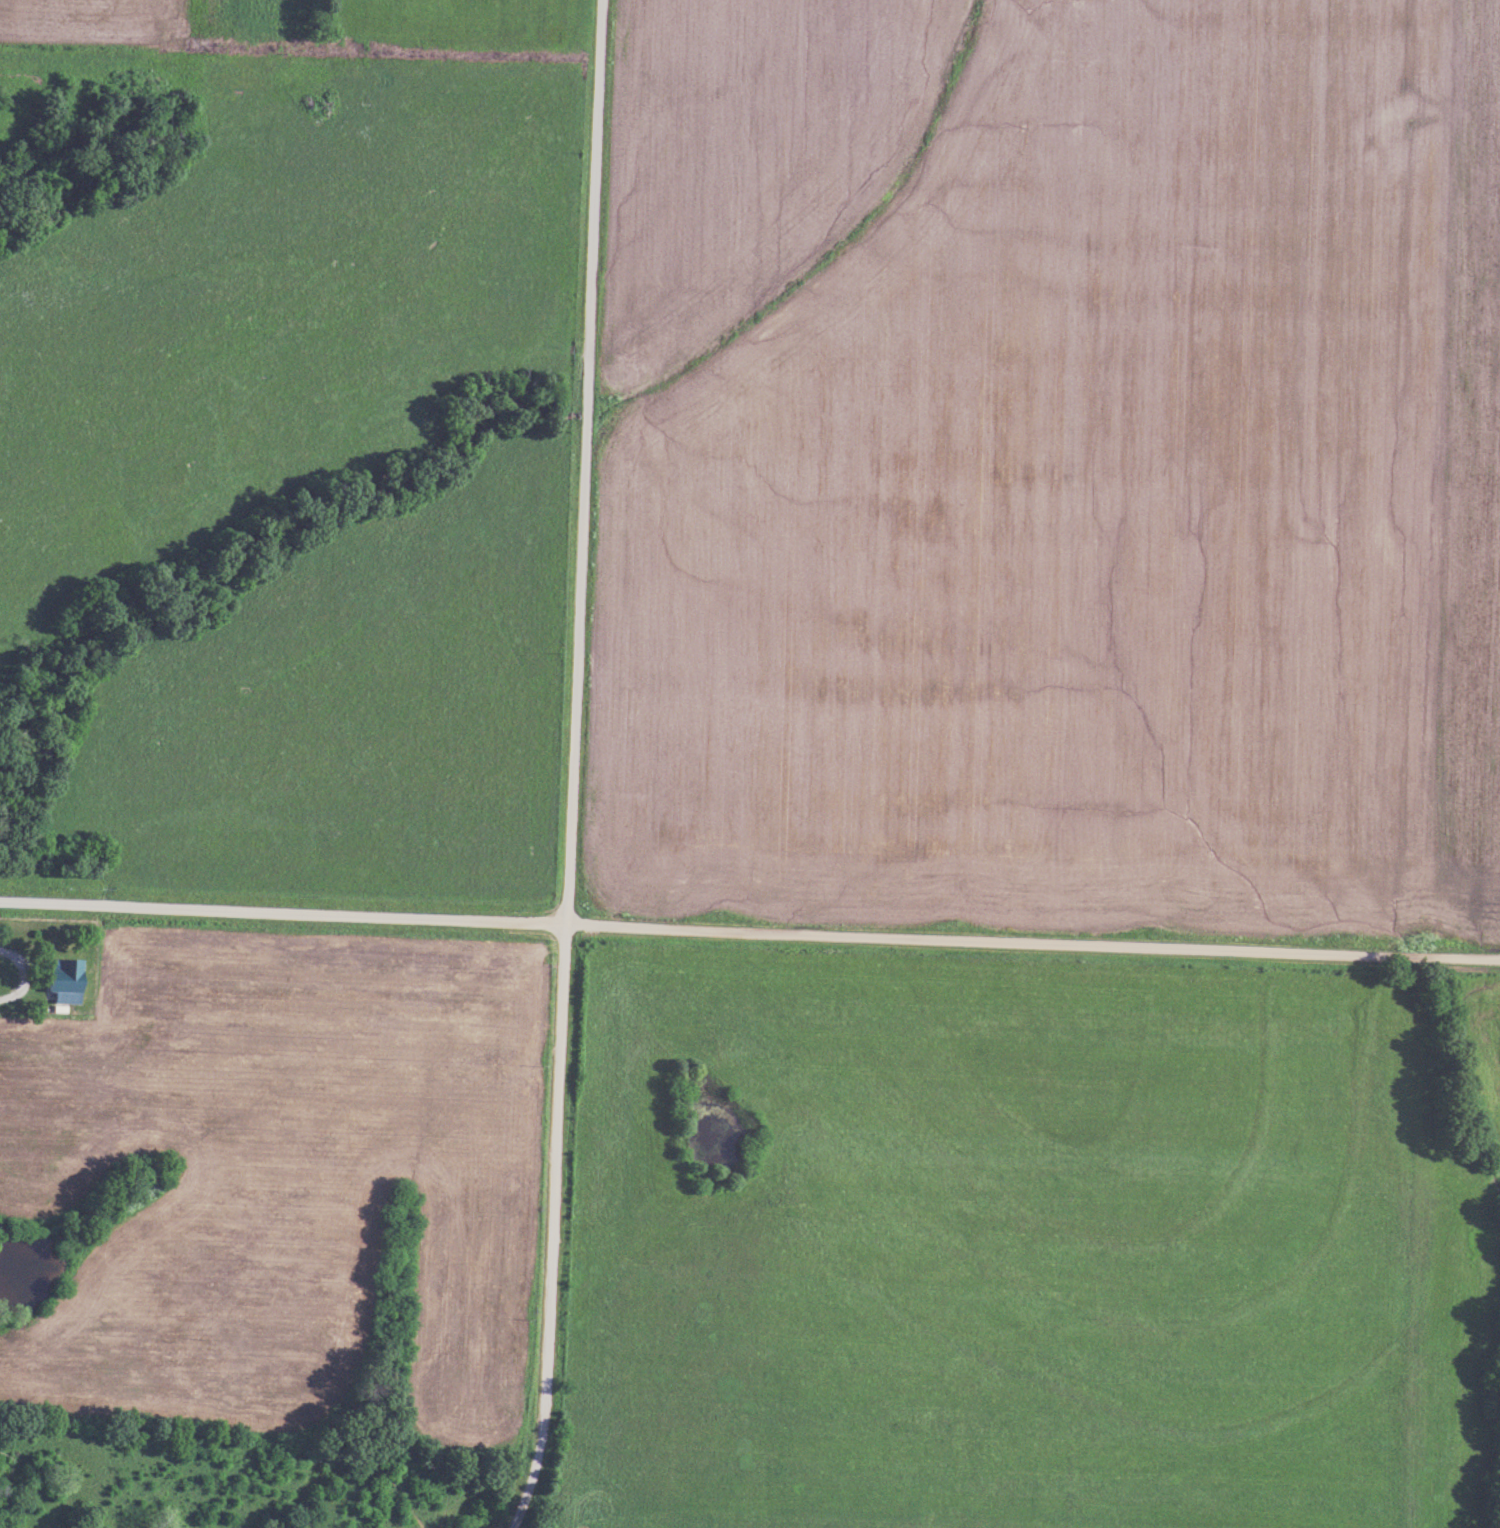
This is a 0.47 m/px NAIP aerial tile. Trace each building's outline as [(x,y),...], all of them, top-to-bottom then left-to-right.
[(85,960),(51,960),(51,997),(85,997),(85,960)]
